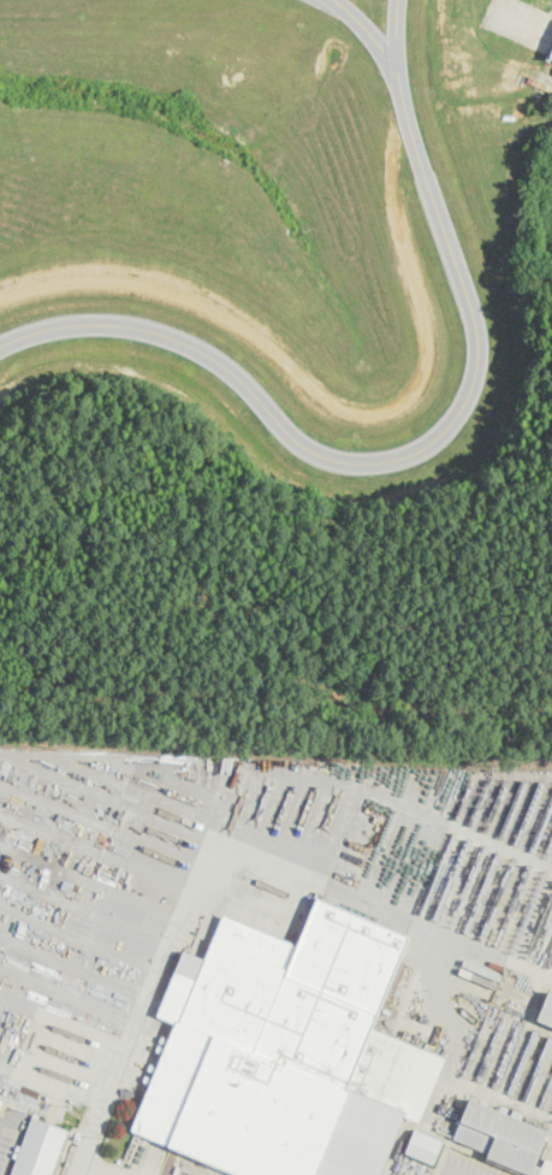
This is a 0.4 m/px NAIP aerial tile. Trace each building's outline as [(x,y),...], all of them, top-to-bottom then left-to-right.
[(404,1116),(380,1174),(238,1174),(132,1130),(176,1023),(158,1016),(176,972),(197,980),(224,915),(298,945),(317,899),(410,938),(384,1003),(373,1028),(446,1058),(420,1123),(404,1116)] [(551,992),(551,993),(551,1025),(539,1020),(551,992)] [(547,1158),(551,1160),(551,1174),(533,1174),(488,1157),(489,1153),(455,1139),(455,1138),(437,1130),(451,1096),(469,1103),(470,1099),(550,1130),(535,1165),(542,1168),(547,1158)] [(70,1130),(53,1174),(11,1174),(17,1158),(13,1157),(14,1151),(18,1153),(19,1151),(16,1150),(18,1145),(22,1146),(32,1116),(34,1117),(35,1112),(41,1115),(40,1120),(70,1130)] [(444,1142),(434,1164),(406,1152),(416,1129),(444,1141),(444,1142)]
